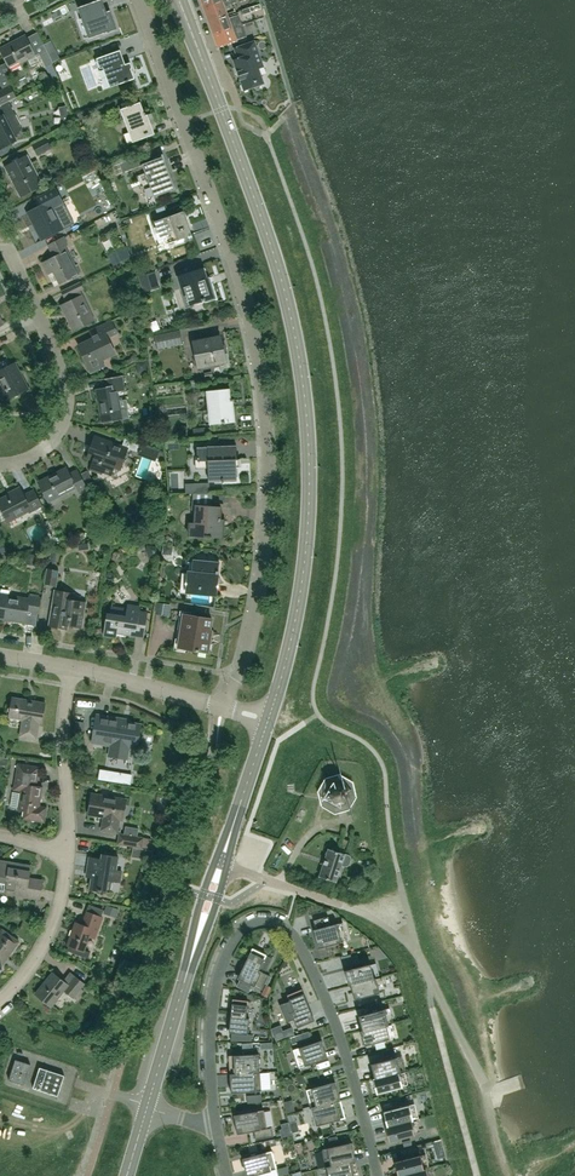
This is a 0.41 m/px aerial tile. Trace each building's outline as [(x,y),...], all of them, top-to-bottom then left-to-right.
[(108,9),(104,10),(101,0),(100,0),(77,8),(88,38),(106,32),(107,33),(116,29),(109,11),(108,9)] [(204,8),(208,20),(226,14),(223,6),(235,2),(234,0),(225,0),(204,8)] [(255,11),(255,3),(239,2),(239,11),(255,11)] [(227,18),(227,16),(209,23),(213,35),(241,25),(238,15),(227,18)] [(241,25),(213,35),(218,47),(230,43),(236,41),(235,40),(246,37),(241,25)] [(32,50),(24,36),(0,49),(0,52),(8,67),(18,62),(19,64),(38,54),(45,67),(53,64),(43,44),(32,50)] [(262,83),(262,81),(257,68),(260,67),(261,65),(253,41),(233,48),(237,59),(233,60),(237,72),(237,73),(238,73),(240,78),(239,78),(239,79),(243,90),(262,83)] [(95,59),(107,91),(134,81),(135,83),(130,69),(131,68),(130,68),(126,59),(123,60),(119,50),(95,59)] [(10,86),(0,67),(0,86),(2,90),(10,86)] [(8,102),(16,98),(10,86),(2,90),(0,91),(0,106),(8,102)] [(15,141),(14,138),(16,136),(16,135),(18,133),(18,132),(20,130),(19,128),(21,128),(8,102),(0,106),(0,149),(15,141)] [(143,112),(139,102),(119,109),(128,132),(122,134),(126,145),(158,133),(158,132),(154,133),(149,120),(147,120),(144,112),(143,112)] [(50,148),(45,137),(30,145),(36,156),(50,148)] [(174,188),(163,160),(164,160),(162,154),(160,155),(161,157),(142,164),(153,196),(174,188)] [(41,185),(26,155),(4,166),(20,197),(41,185)] [(140,166),(137,157),(118,164),(122,173),(140,166)] [(95,169),(76,179),(83,191),(101,182),(95,169)] [(61,200),(54,188),(34,198),(38,206),(28,212),(42,239),(34,243),(35,244),(62,229),(50,206),(61,200)] [(161,229),(167,244),(191,235),(182,211),(153,222),(157,230),(161,229)] [(198,250),(214,244),(208,227),(192,233),(198,250)] [(64,245),(66,244),(63,237),(47,245),(50,252),(56,249),(58,254),(41,263),(54,286),(78,273),(64,245)] [(209,277),(205,278),(202,269),(177,277),(186,305),(203,300),(204,303),(216,299),(209,277)] [(142,293),(160,287),(155,271),(137,276),(142,293)] [(66,302),(59,306),(64,315),(65,314),(73,330),(94,320),(79,290),(83,289),(79,282),(60,291),(66,302)] [(92,338),(77,346),(89,372),(103,366),(100,360),(114,354),(107,338),(116,333),(110,321),(89,331),(92,338)] [(153,340),(156,350),(181,343),(178,333),(153,340)] [(225,361),(220,337),(192,342),(195,359),(200,358),(202,366),(225,361)] [(29,388),(29,387),(27,388),(19,372),(18,373),(13,364),(16,362),(0,370),(0,387),(6,399),(29,388)] [(92,425),(121,420),(129,418),(127,408),(119,409),(118,401),(116,392),(124,390),(121,375),(104,378),(105,387),(95,389),(101,422),(92,424),(92,425)] [(206,410),(207,425),(234,422),(232,399),(230,400),(229,389),(205,391),(207,410),(206,410)] [(97,437),(94,447),(90,446),(86,458),(92,460),(89,469),(101,473),(101,472),(111,475),(113,467),(119,469),(127,448),(97,437)] [(208,481),(236,480),(235,460),(236,460),(236,446),(196,447),(196,461),(207,461),(208,481)] [(75,487),(78,494),(87,489),(73,463),(78,473),(70,477),(62,461),(62,462),(65,469),(38,482),(35,476),(34,476),(47,501),(75,487)] [(183,490),(195,492),(196,483),(184,482),(183,490)] [(41,506),(33,490),(23,496),(19,488),(11,492),(11,493),(0,499),(0,509),(5,519),(26,508),(29,513),(41,506)] [(195,508),(193,534),(205,535),(204,536),(222,538),(223,526),(219,526),(220,507),(202,506),(202,509),(195,508)] [(77,552),(87,552),(87,544),(77,544),(77,552)] [(187,576),(187,579),(184,579),(183,588),(198,589),(198,591),(215,593),(218,562),(192,559),(190,577),(187,576)] [(58,570),(46,568),(43,584),(56,586),(58,570)] [(72,593),(54,590),(48,626),(60,628),(61,624),(80,627),(84,602),(71,600),(72,593)] [(40,598),(27,596),(27,599),(0,595),(0,618),(25,622),(26,611),(37,613),(40,598)] [(139,607),(127,605),(126,609),(110,607),(109,614),(106,613),(103,635),(115,637),(116,633),(142,637),(146,612),(138,611),(139,607)] [(209,643),(207,643),(211,619),(182,614),(177,647),(207,652),(209,643)] [(11,697),(8,718),(21,720),(18,736),(36,739),(38,723),(41,723),(44,703),(11,697)] [(108,755),(126,758),(128,748),(135,749),(139,724),(110,720),(110,717),(96,715),(92,742),(110,745),(108,755)] [(17,763),(15,775),(13,789),(20,791),(17,810),(23,811),(22,818),(43,822),(46,807),(38,806),(41,786),(32,785),(33,778),(35,766),(17,763)] [(336,805),(342,803),(344,802),(347,796),(348,794),(346,787),(345,786),(338,782),(337,782),(330,784),(328,785),(325,791),(325,793),(327,800),(328,802),(334,805),(336,805)] [(118,819),(121,820),(125,800),(91,794),(87,814),(103,817),(101,830),(116,832),(118,819)] [(142,841),(118,837),(116,846),(140,850),(142,841)] [(328,849),(323,863),(319,876),(335,882),(341,864),(344,865),(346,865),(348,864),(349,859),(349,857),(347,856),(344,854),(328,849)] [(115,870),(117,857),(106,855),(105,860),(88,857),(86,871),(92,872),(89,889),(109,892),(111,881),(119,882),(120,871),(115,870)] [(38,898),(41,881),(28,878),(30,866),(0,861),(0,892),(38,898)] [(364,883),(360,882),(356,884),(354,889),(348,887),(346,892),(360,896),(364,883)] [(74,922),(66,945),(68,946),(66,950),(87,958),(89,953),(83,950),(88,937),(94,939),(102,917),(86,912),(81,925),(74,922)] [(313,920),(315,929),(312,929),(317,948),(346,941),(342,922),(329,925),(327,916),(313,920)] [(0,969),(2,969),(1,965),(18,941),(9,935),(7,938),(0,933),(0,971),(1,971),(0,969)] [(252,948),(240,971),(237,978),(261,990),(268,975),(258,970),(266,955),(252,948)] [(348,985),(375,978),(375,977),(373,978),(370,963),(344,970),(348,985)] [(51,1005),(63,991),(72,998),(84,984),(69,972),(61,982),(51,974),(35,993),(51,1005)] [(390,973),(377,975),(380,993),(393,991),(390,973)] [(375,978),(348,985),(350,985),(353,999),(379,992),(375,978)] [(296,1027),(311,1021),(314,1020),(311,1013),(301,989),(286,995),(289,1000),(278,1005),(286,1022),(293,1019),(296,1027)] [(390,1014),(400,1011),(396,998),(386,1001),(390,1014)] [(232,999),(229,1024),(228,1032),(247,1034),(248,1018),(245,1018),(247,1001),(232,999)] [(385,1024),(387,1024),(383,1009),(357,1015),(361,1030),(385,1024)] [(361,1030),(359,1030),(363,1045),(389,1039),(385,1024),(361,1030)] [(272,1039),(280,1035),(275,1027),(267,1032),(272,1039)] [(327,1058),(324,1051),(321,1040),(292,1050),(298,1068),(327,1058)] [(229,1074),(259,1072),(258,1053),(228,1055),(229,1074)] [(398,1072),(400,1072),(396,1057),(370,1063),(374,1078),(398,1072)] [(23,1085),(29,1064),(14,1060),(8,1080),(23,1085)] [(57,1096),(63,1075),(39,1067),(32,1088),(57,1096)] [(259,1072),(229,1074),(230,1093),(260,1091),(259,1072)] [(374,1078),(372,1078),(376,1093),(402,1087),(398,1072),(374,1078)] [(339,1100),(338,1093),(334,1082),(305,1090),(310,1108),(339,1100)] [(345,1118),(339,1100),(310,1108),(315,1126),(345,1118)] [(410,1120),(410,1121),(412,1120),(408,1105),(382,1111),(386,1126),(410,1120)] [(14,1118),(15,1110),(7,1108),(6,1117),(14,1118)] [(263,1110),(236,1114),(233,1115),(236,1134),(253,1131),(254,1139),(272,1136),(271,1127),(266,1128),(263,1110)] [(10,1119),(0,1116),(0,1126),(8,1128),(10,1119)] [(280,1131),(296,1129),(295,1119),(279,1121),(280,1131)] [(386,1126),(384,1126),(388,1141),(414,1135),(410,1121),(410,1120),(386,1126)] [(355,1161),(353,1154),(351,1142),(321,1149),(325,1167),(355,1161)] [(276,1169),(271,1151),(242,1158),(246,1175),(251,1175),(276,1169)] [(423,1169),(419,1155),(393,1161),(397,1175),(399,1175),(423,1169)] [(355,1161),(325,1167),(327,1175),(358,1175),(355,1161)]
